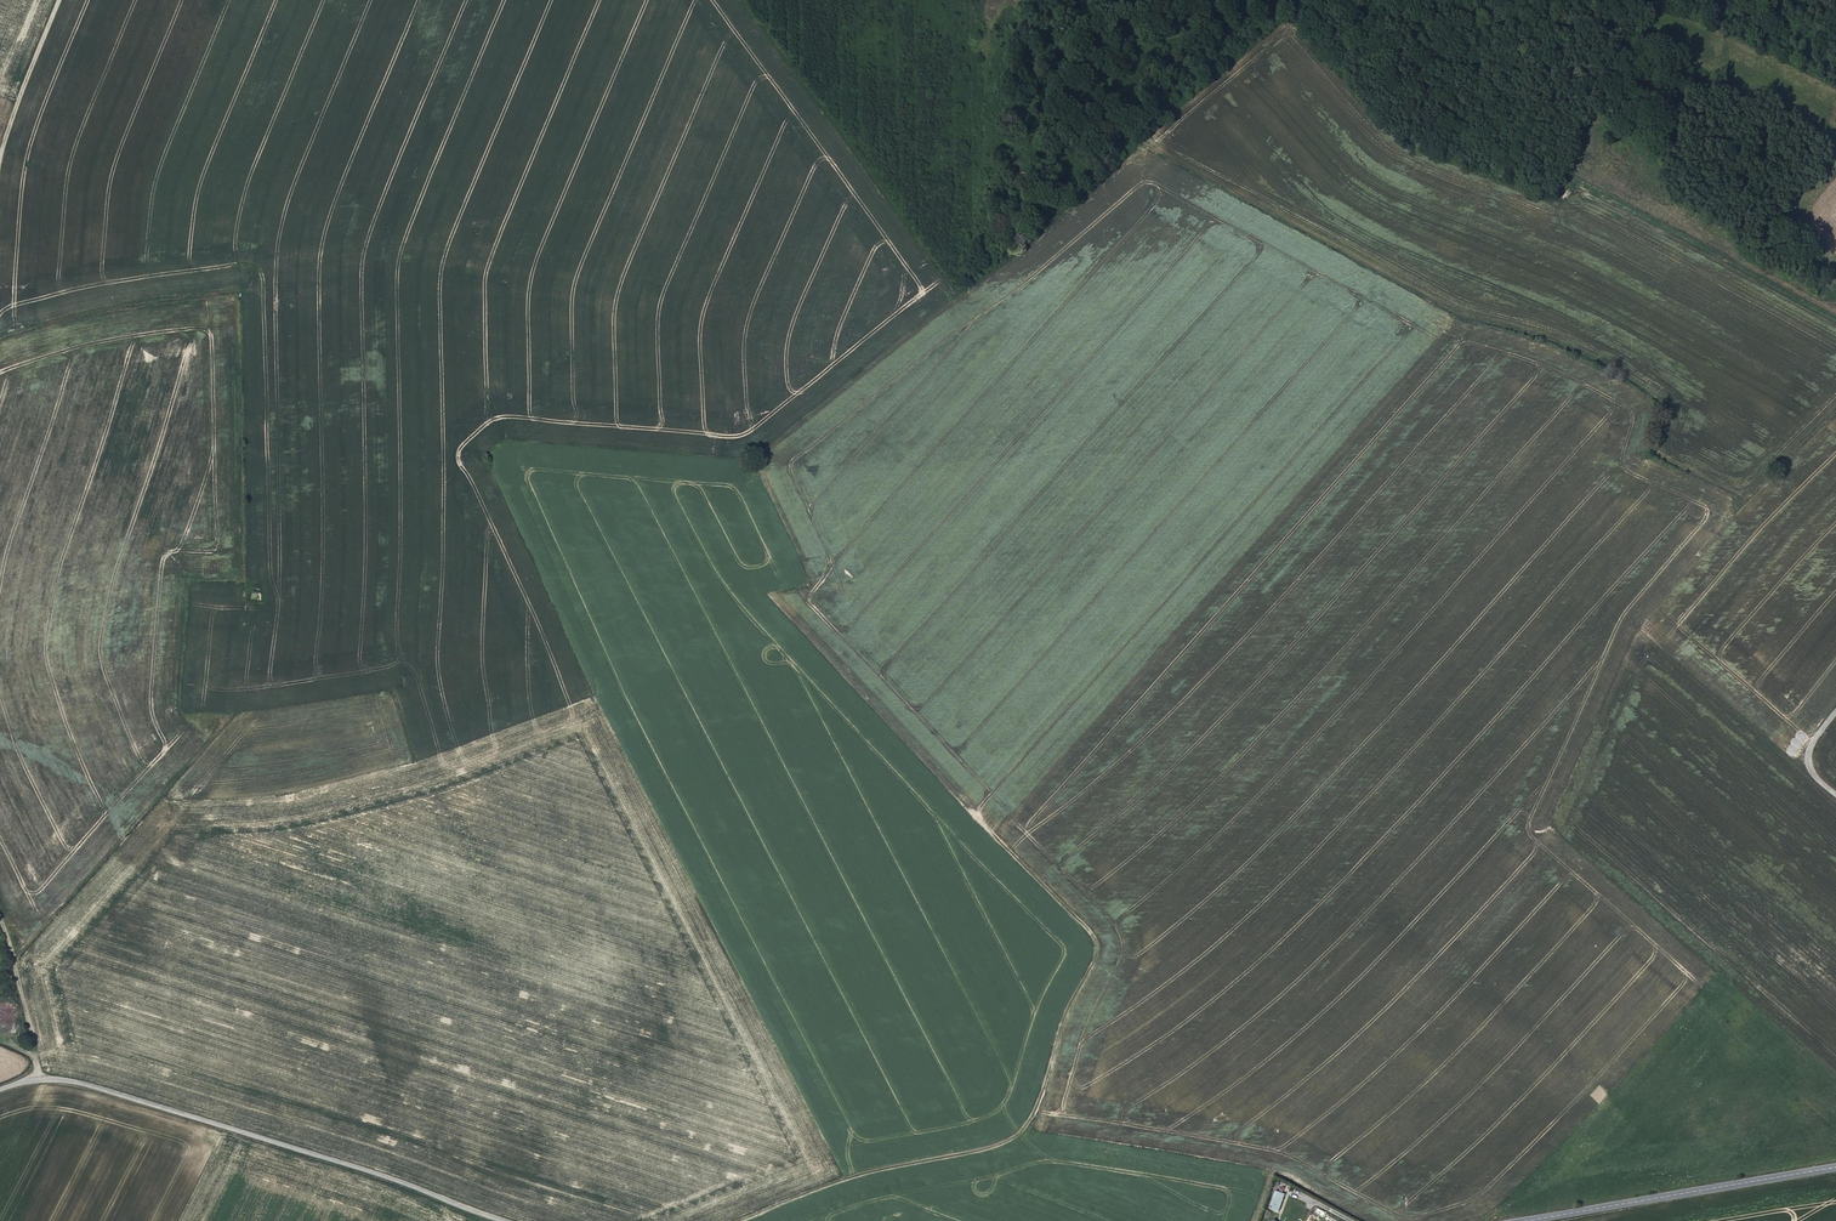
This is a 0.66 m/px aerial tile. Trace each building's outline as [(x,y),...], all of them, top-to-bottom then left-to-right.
[(1269,1193),(1261,1210),(1270,1215),(1278,1198),(1269,1193)] [(1312,1211),(1310,1216),(1316,1220),(1319,1215),(1312,1211)]
